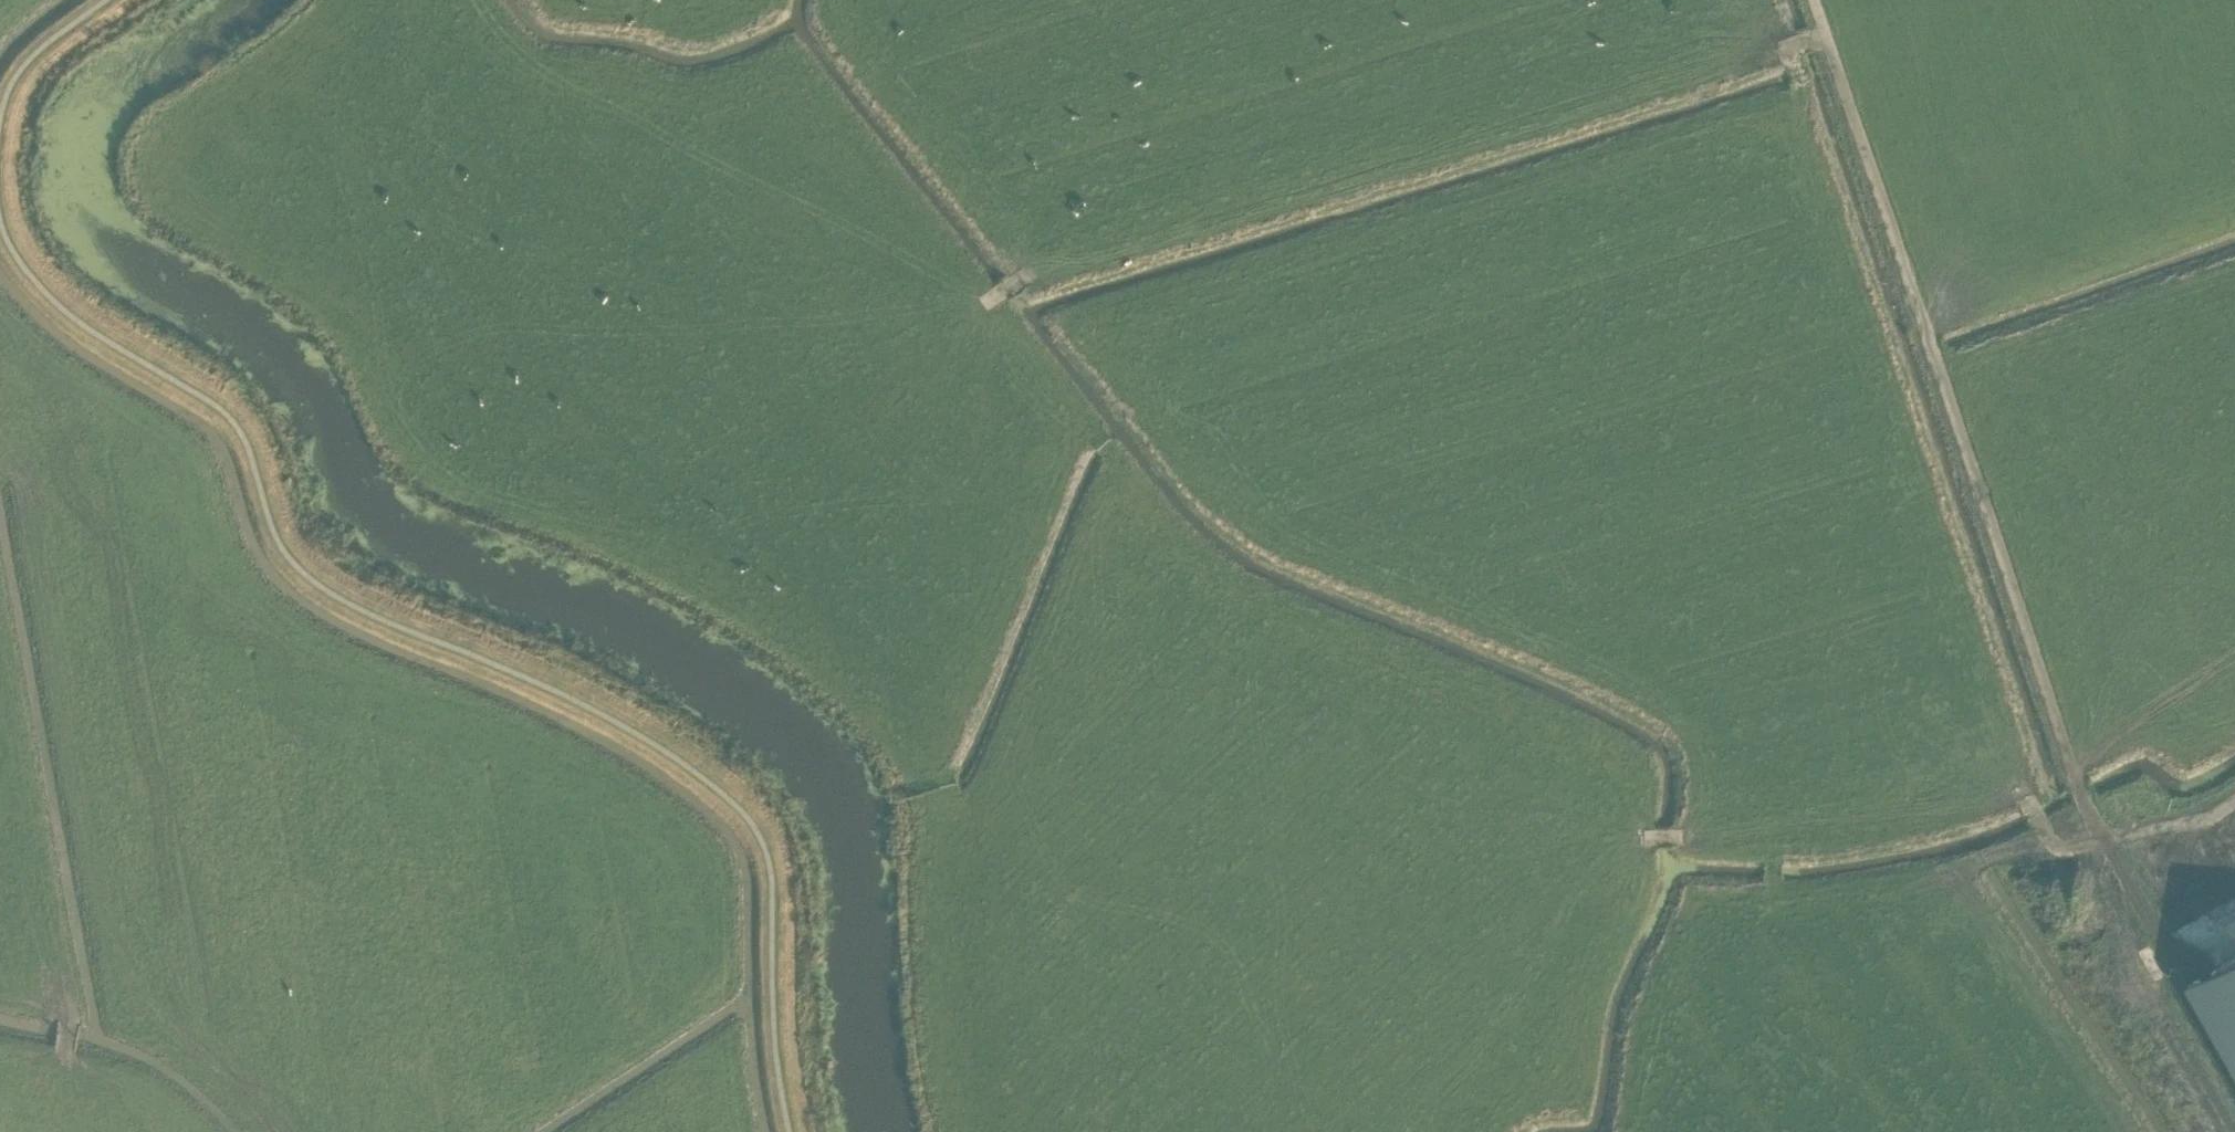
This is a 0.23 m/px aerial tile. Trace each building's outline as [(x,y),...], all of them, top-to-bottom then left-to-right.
[(2187,984),(2234,1068),(2234,957),(2187,984)]
